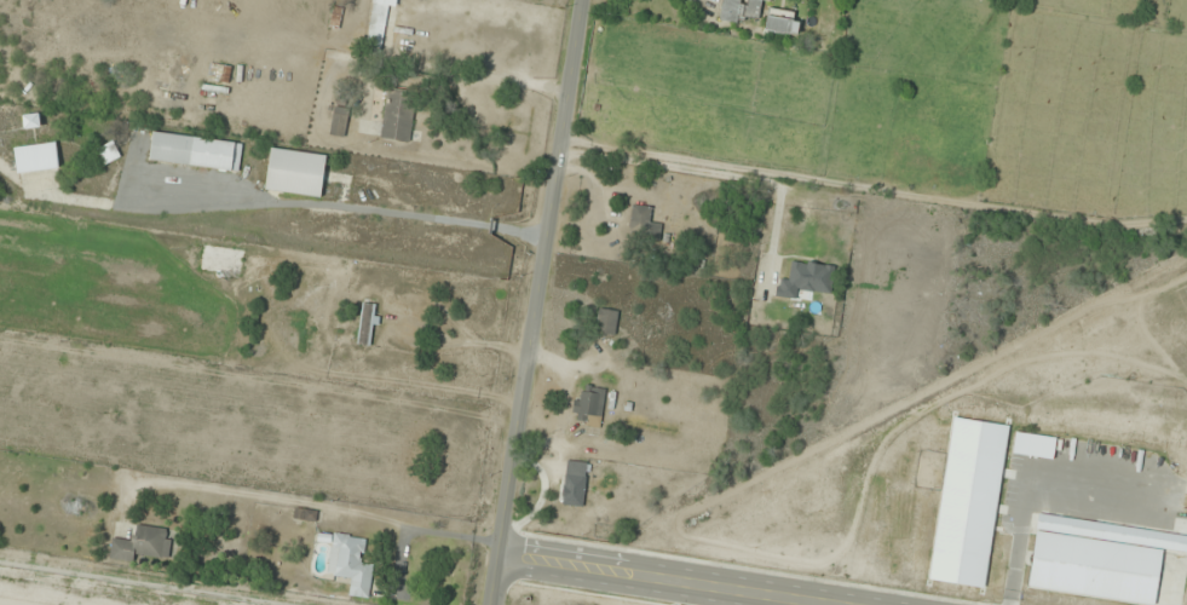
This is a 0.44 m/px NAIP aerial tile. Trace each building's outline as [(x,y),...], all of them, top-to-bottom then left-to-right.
[(367,40),(384,42),(389,10),(397,11),(399,0),(373,0),(367,40)] [(737,23),(741,1),(736,0),(724,0),(721,20),(737,23)] [(745,16),(759,18),(761,0),(747,0),(745,16)] [(765,30),(796,36),(800,16),(769,9),(765,30)] [(409,143),(417,96),(388,91),(380,138),(409,143)] [(39,127),(39,116),(25,116),(25,127),(39,127)] [(243,144),(153,133),(149,161),(239,172),(243,144)] [(17,173),(59,168),(56,143),(14,148),(17,173)] [(106,166),(120,157),(112,143),(97,151),(106,166)] [(266,191),(321,199),(327,156),(272,148),(266,191)] [(631,237),(661,237),(661,224),(652,224),(652,207),(631,207),(631,237)] [(799,289),(830,295),(835,266),(794,259),(790,281),(780,279),(777,296),(797,300),(799,289)] [(618,311),(597,309),(595,332),(616,334),(618,311)] [(606,390),(581,386),(576,422),(586,423),(585,432),(600,434),(606,390)] [(589,464),(566,460),(560,504),(583,507),(589,464)] [(1028,589),(1149,604),(1155,604),(1163,550),(1186,553),(1186,536),(1038,516),(1028,589)] [(112,536),(109,560),(134,563),(135,554),(169,558),(172,530),(137,526),(135,539),(112,536)] [(348,596),(369,599),(374,566),(363,564),(366,539),(332,534),(326,576),(350,580),(348,596)]
